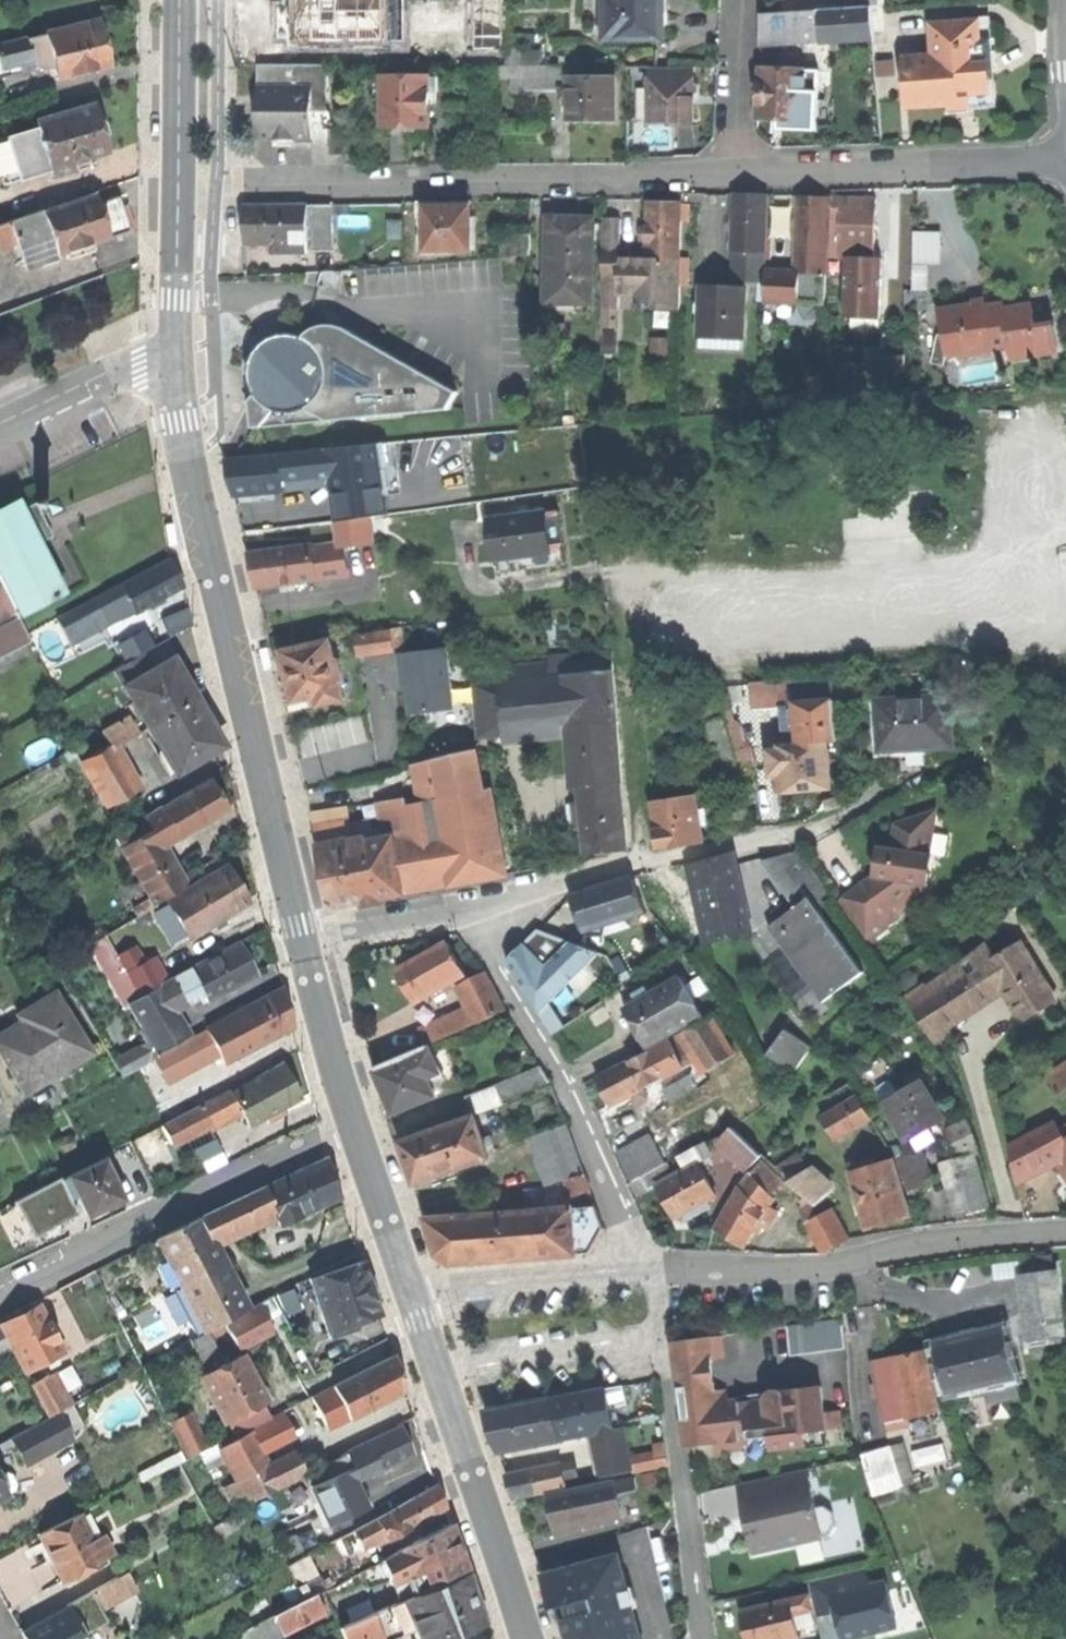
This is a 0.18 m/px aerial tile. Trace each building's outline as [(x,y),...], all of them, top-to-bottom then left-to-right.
[(312,45),(312,0),(258,0),(258,6),(258,45),(312,45)] [(663,39),(663,24),(663,0),(604,0),(604,39),(663,39)] [(762,44),(874,36),(872,5),(845,7),(762,13),(762,44)] [(491,65),(504,65),(504,47),(504,9),(482,9),(482,65),(491,65)] [(974,17),(975,23),(977,23),(978,44),(992,43),(990,16),(974,17)] [(948,105),(957,94),(983,92),(982,71),(994,70),(992,43),(978,44),(977,23),(975,23),(934,26),(936,57),(906,59),(907,66),(909,91),(910,107),(948,105)] [(33,57),(53,52),(60,82),(109,70),(104,46),(99,25),(0,49),(0,55),(4,70),(35,63),(33,57)] [(525,47),(504,47),(504,65),(511,65),(525,65),(525,51),(525,47)] [(864,77),(877,76),(875,47),(861,48),(864,77)] [(525,51),(525,65),(542,65),(542,51),(525,51)] [(313,110),(328,109),(330,62),(259,62),(258,101),(257,137),(313,137),(313,110)] [(491,80),(511,80),(511,65),(504,65),(491,65),(491,80)] [(511,94),(525,94),(525,65),(511,65),(511,80),(511,94)] [(525,94),(560,94),(560,87),(569,87),(569,78),(569,65),(542,65),(525,65),(525,94)] [(906,91),(909,91),(907,66),(900,67),(902,91),(906,91)] [(693,100),(693,67),(649,68),(650,123),(693,122),(693,100)] [(803,93),(818,94),(819,71),(761,69),(761,81),(759,118),(780,119),(802,120),(803,93)] [(996,107),(994,70),(982,71),(983,92),(957,94),(948,105),(948,110),(996,107)] [(437,91),(437,77),(383,76),(383,126),(406,126),(429,126),(429,91),(437,91)] [(569,78),(569,87),(569,100),(569,121),(586,121),(615,121),(616,78),(569,78)] [(569,100),(569,87),(560,87),(560,94),(560,100),(569,100)] [(816,131),(818,94),(803,93),(802,120),(780,119),(780,129),(816,131)] [(89,168),(87,161),(108,154),(101,128),(95,106),(38,124),(39,130),(7,138),(7,140),(20,182),(52,173),(53,178),(89,168)] [(20,182),(7,140),(0,142),(0,167),(6,186),(20,182)] [(737,194),(732,281),(764,282),(769,195),(749,194),(737,194)] [(16,242),(25,267),(66,254),(70,262),(93,255),(90,246),(109,239),(106,230),(128,223),(123,208),(120,200),(98,207),(94,196),(0,228),(0,248),(16,242)] [(799,196),(796,273),(800,273),(826,273),(830,197),(806,196),(799,196)] [(840,257),(847,258),(874,258),(875,199),(864,199),(833,198),(832,216),(841,217),(840,257)] [(646,239),(646,259),(680,259),(681,222),(681,204),(681,201),(662,201),(647,201),(647,227),(646,239)] [(690,204),(681,204),(681,222),(690,222),(690,204)] [(308,253),(308,252),(307,205),(245,206),(245,230),(245,245),(273,244),(273,253),(308,253)] [(307,205),(308,252),(333,252),(333,205),(307,205)] [(459,208),(426,208),(426,226),(427,251),(472,250),(471,232),(477,232),(477,215),(471,215),(471,207),(459,208)] [(568,219),(550,219),(548,308),(592,309),(594,219),(568,219)] [(621,219),(604,219),(602,278),(620,278),(621,267),(621,258),(621,219)] [(946,262),(945,231),(918,232),(919,262),(946,262)] [(530,234),(501,236),(503,257),(531,255),(530,234)] [(639,259),(621,258),(621,267),(639,268),(639,259)] [(875,259),(874,258),(847,258),(845,317),(851,318),(850,331),(874,332),(875,324),(881,324),(882,270),(875,270),(875,259)] [(639,268),(621,267),(620,278),(620,293),(637,293),(637,296),(656,297),(663,297),(663,309),(681,309),(681,286),(681,259),(680,259),(646,259),(639,259),(639,268)] [(690,259),(681,259),(681,286),(690,287),(690,259)] [(799,303),(800,273),(796,273),(768,272),(767,302),(799,303)] [(620,308),(620,293),(620,278),(602,278),(602,307),(620,308)] [(746,288),(703,287),(701,350),(744,351),(746,288)] [(994,352),(993,349),(986,308),(986,304),(978,305),(941,311),(941,315),(940,315),(944,336),(947,355),(964,356),(994,352)] [(1005,310),(1009,344),(1011,359),(1057,354),(1057,353),(1059,352),(1055,326),(1037,329),(1033,306),(1005,310)] [(620,330),(620,308),(602,307),(602,329),(620,330)] [(993,349),(1009,344),(1005,310),(1005,307),(986,308),(993,349)] [(254,430),(449,411),(458,393),(450,387),(393,355),(349,331),(341,327),(333,325),(326,326),(318,327),(312,331),(307,335),(301,341),(295,340),(289,339),(282,340),(275,343),(266,348),(260,355),(256,364),(255,373),(255,378),(256,384),(260,390),(250,402),(254,430)] [(603,354),(617,354),(618,331),(603,331),(603,354)] [(945,367),(947,355),(944,336),(939,335),(933,364),(945,367)] [(667,339),(654,338),(653,360),(667,360),(667,339)] [(255,352),(260,355),(266,348),(262,344),(259,348),(255,352)] [(332,449),(281,453),(285,489),(285,493),(329,488),(334,523),(374,518),(386,516),(377,445),(332,449)] [(285,489),(281,453),(226,458),(232,480),(236,495),(285,489)] [(60,590),(37,545),(52,538),(47,529),(40,515),(50,509),(45,500),(21,512),(18,505),(20,504),(18,502),(0,511),(0,657),(30,642),(16,616),(63,592),(62,589),(60,590)] [(522,570),(566,564),(560,510),(490,518),(495,559),(521,556),(521,562),(522,570)] [(334,523),(337,542),(338,549),(345,549),(378,544),(374,518),(334,523)] [(172,546),(176,545),(173,524),(164,525),(167,541),(168,547),(172,546)] [(314,545),(319,578),(349,574),(345,549),(338,549),(337,542),(314,545)] [(257,589),(319,578),(314,545),(314,543),(249,553),(255,580),(257,589)] [(120,586),(133,610),(134,612),(183,585),(175,572),(169,559),(120,586)] [(70,644),(133,610),(120,586),(57,621),(70,644)] [(192,624),(187,606),(163,619),(171,635),(192,624)] [(359,633),(361,651),(407,645),(405,625),(392,627),(392,629),(359,633)] [(115,647),(125,665),(141,656),(155,647),(145,630),(115,647)] [(319,707),(344,700),(340,683),(344,683),(339,661),(335,662),(330,642),(282,653),(289,683),(294,703),(317,698),(319,707)] [(265,648),(261,649),(266,672),(275,670),(271,653),(269,647),(265,648)] [(446,650),(399,654),(401,676),(408,675),(410,691),(412,714),(452,710),(446,650)] [(115,670),(126,688),(151,674),(141,656),(125,665),(115,670)] [(588,851),(628,847),(622,799),(625,798),(615,670),(569,674),(567,659),(501,666),(502,680),(477,682),(484,736),(502,734),(572,726),(578,727),(584,800),(576,801),(578,826),(586,825),(587,836),(588,851)] [(151,674),(126,688),(174,772),(219,746),(211,731),(179,675),(171,662),(151,674)] [(403,692),(410,691),(408,675),(401,676),(402,684),(403,692)] [(899,747),(954,744),(952,695),(881,698),(883,748),(899,747)] [(829,742),(838,741),(835,700),(786,704),(790,744),(785,744),(781,744),(782,747),(770,748),(773,776),(785,775),(787,791),(810,789),(833,787),(829,742)] [(781,704),(785,744),(790,744),(786,704),(781,704)] [(108,744),(111,749),(142,731),(132,714),(101,732),(108,744)] [(135,790),(111,749),(108,744),(79,762),(106,808),(135,790)] [(404,891),(506,872),(491,787),(485,789),(477,748),(415,763),(422,802),(409,804),(408,796),(380,802),(386,838),(370,841),(368,835),(354,837),(352,818),(316,824),(326,866),(332,890),(347,902),(404,891)] [(210,778),(144,817),(147,822),(119,839),(156,902),(184,885),(161,844),(177,835),(178,838),(228,808),(222,798),(210,778)] [(704,840),(696,794),(654,800),(658,848),(685,843),(704,840)] [(895,823),(893,849),(930,855),(937,810),(895,823)] [(933,855),(930,855),(893,849),(880,847),(875,875),(869,880),(838,903),(866,941),(899,917),(893,908),(925,884),(929,884),(933,855)] [(809,899),(819,912),(834,900),(799,851),(761,860),(795,909),(809,899)] [(735,852),(693,862),(709,942),(751,932),(741,886),(735,852)] [(226,864),(168,899),(190,937),(248,902),(239,887),(226,864)] [(629,914),(646,909),(634,874),(595,887),(574,894),(586,928),(609,920),(612,929),(631,922),(629,914)] [(863,972),(819,912),(809,899),(795,909),(786,915),(771,927),(826,1001),(863,972)] [(538,930),(506,961),(539,1013),(599,953),(562,940),(538,930)] [(128,1004),(163,985),(150,960),(144,963),(136,948),(118,958),(106,936),(94,942),(128,1004)] [(415,1001),(467,973),(448,940),(398,968),(406,984),(415,1001)] [(1023,1015),(1055,996),(1022,940),(996,956),(990,946),(981,948),(961,963),(961,964),(933,983),(939,992),(916,1006),(914,1006),(937,1041),(952,1031),(948,1023),(972,1008),(1005,987),(1023,1015)] [(192,970),(202,989),(208,1001),(257,975),(251,965),(240,944),(192,970)] [(174,980),(184,999),(202,989),(192,970),(174,980)] [(460,984),(471,1006),(478,1022),(507,1009),(486,970),(460,984)] [(637,1025),(648,1046),(704,1014),(681,974),(626,1006),(637,1025)] [(184,999),(174,980),(163,985),(128,1004),(147,1042),(154,1054),(188,1037),(174,1011),(187,1004),(184,999)] [(909,996),(916,1006),(939,992),(933,983),(932,982),(909,996)] [(207,1031),(220,1055),(223,1062),(238,1055),(252,1047),(291,1026),(287,1009),(282,990),(207,1031)] [(24,1093),(88,1053),(52,994),(17,1015),(21,1022),(1,1034),(0,1035),(0,1054),(24,1093)] [(471,1006),(432,1023),(439,1040),(478,1022),(471,1006)] [(553,1013),(543,1020),(554,1034),(563,1027),(553,1013)] [(705,1072),(736,1052),(712,1015),(681,1034),(705,1072)] [(421,1027),(428,1044),(439,1040),(432,1023),(421,1027)] [(794,1071),(812,1045),(786,1026),(768,1052),(794,1071)] [(220,1055),(207,1031),(156,1058),(152,1060),(165,1084),(220,1055)] [(686,1065),(671,1038),(618,1067),(618,1066),(598,1076),(606,1092),(611,1102),(686,1065)] [(156,1058),(154,1054),(147,1042),(113,1060),(121,1076),(152,1060),(156,1058)] [(255,1053),(252,1047),(238,1055),(241,1060),(255,1053)] [(396,1111),(437,1094),(417,1049),(377,1065),(388,1093),(396,1111)] [(281,1065),(230,1094),(242,1116),(248,1126),(263,1118),(280,1108),(299,1098),(292,1085),(281,1065)] [(498,1083),(504,1103),(552,1083),(541,1067),(498,1083)] [(1060,1095),(1065,1091),(1065,1067),(1049,1079),(1060,1095)] [(691,1075),(665,1088),(671,1101),(697,1088),(691,1075)] [(936,1125),(945,1120),(934,1100),(929,1092),(922,1079),(898,1093),(885,1101),(909,1141),(913,1139),(928,1130),(936,1125)] [(473,1115),(504,1103),(498,1083),(466,1096),(473,1115)] [(880,1093),(885,1101),(898,1093),(893,1085),(880,1093)] [(935,1089),(929,1092),(934,1100),(939,1097),(935,1089)] [(211,1132),(242,1116),(230,1094),(229,1092),(161,1129),(171,1147),(208,1127),(211,1132)] [(837,1138),(873,1117),(860,1096),(824,1117),(837,1138)] [(284,1115),(280,1108),(263,1118),(267,1124),(284,1115)] [(417,1182),(490,1157),(476,1118),(403,1141),(410,1161),(417,1182)] [(950,1129),(958,1159),(973,1155),(981,1153),(969,1120),(950,1129)] [(1011,1143),(1019,1181),(1059,1159),(1065,1172),(1065,1137),(1058,1122),(1011,1143)] [(567,1181),(584,1174),(566,1125),(531,1138),(549,1187),(567,1181)] [(751,1171),(762,1156),(733,1126),(720,1139),(751,1171)] [(933,1139),(928,1130),(913,1139),(918,1148),(933,1139)] [(665,1164),(649,1135),(616,1153),(632,1182),(642,1177),(665,1164)] [(215,1140),(191,1151),(197,1165),(221,1154),(215,1140)] [(680,1158),(686,1169),(698,1162),(710,1156),(704,1145),(680,1158)] [(806,1153),(781,1165),(789,1180),(814,1168),(806,1153)] [(901,1159),(906,1176),(924,1170),(919,1153),(901,1159)] [(958,1159),(941,1163),(956,1217),(964,1215),(988,1208),(973,1155),(958,1159)] [(857,1163),(859,1170),(875,1165),(873,1158),(857,1163)] [(107,1206),(121,1199),(102,1160),(61,1181),(70,1200),(76,1197),(86,1217),(87,1216),(90,1221),(99,1216),(110,1211),(107,1206)] [(327,1160),(263,1189),(273,1210),(280,1226),(320,1208),(340,1199),(327,1160)] [(741,1186),(718,1225),(746,1245),(754,1230),(761,1234),(765,1227),(768,1228),(773,1221),(775,1222),(778,1217),(781,1211),(770,1204),(776,1196),(777,1187),(785,1180),(762,1160),(741,1186)] [(875,1165),(859,1170),(851,1173),(868,1229),(885,1224),(910,1216),(893,1160),(875,1165)] [(676,1219),(686,1213),(707,1202),(717,1197),(698,1162),(686,1169),(672,1177),(658,1184),(668,1204),(676,1219)] [(821,1209),(844,1186),(818,1162),(796,1185),(821,1209)] [(649,1189),(658,1184),(672,1177),(665,1164),(642,1177),(649,1189)] [(906,1176),(910,1191),(928,1185),(924,1170),(906,1176)] [(590,1190),(584,1174),(567,1181),(573,1196),(590,1190)] [(78,1215),(70,1200),(61,1181),(60,1179),(13,1202),(32,1238),(78,1215)] [(263,1189),(198,1220),(208,1241),(216,1238),(273,1210),(263,1189)] [(711,1209),(707,1202),(686,1213),(690,1221),(711,1209)] [(801,1208),(808,1222),(819,1217),(812,1203),(801,1208)] [(500,1259),(578,1254),(576,1207),(427,1219),(433,1236),(438,1254),(450,1263),(500,1259)] [(576,1207),(578,1254),(589,1253),(604,1227),(596,1207),(576,1207)] [(819,1217),(808,1222),(824,1252),(849,1239),(834,1209),(819,1217)] [(246,1301),(216,1238),(208,1241),(198,1220),(159,1239),(169,1259),(159,1263),(186,1317),(197,1312),(206,1331),(246,1312),(241,1303),(246,1301)] [(1023,1262),(1024,1277),(1056,1272),(1054,1258),(1023,1262)] [(361,1263),(310,1281),(329,1341),(356,1331),(355,1326),(379,1317),(372,1295),(361,1263)] [(1054,1339),(1064,1337),(1056,1272),(1024,1277),(1032,1342),(1035,1341),(1037,1356),(1056,1354),(1054,1339)] [(280,1296),(289,1315),(314,1304),(305,1284),(280,1296)] [(225,1324),(239,1350),(254,1342),(272,1332),(258,1306),(225,1324)] [(2,1325),(24,1370),(61,1352),(54,1337),(49,1327),(39,1307),(2,1325)] [(792,1356),(847,1348),(844,1320),(788,1328),(792,1356)] [(54,1325),(49,1327),(54,1337),(58,1335),(56,1330),(54,1325)] [(1017,1377),(1006,1330),(971,1338),(957,1341),(937,1346),(948,1394),(975,1388),(1017,1378),(1017,1377)] [(955,1334),(957,1341),(971,1338),(969,1330),(962,1332),(955,1334)] [(9,1352),(0,1333),(0,1357),(9,1352)] [(675,1342),(677,1363),(713,1360),(725,1359),(722,1337),(675,1342)] [(887,1424),(941,1412),(928,1351),(874,1363),(880,1391),(887,1424)] [(262,1404),(265,1402),(242,1356),(201,1376),(225,1423),(226,1422),(262,1404)] [(393,1358),(334,1388),(349,1419),(404,1391),(400,1378),(393,1358)] [(677,1363),(680,1387),(716,1383),(713,1360),(677,1363)] [(48,1414),(64,1405),(47,1373),(30,1382),(48,1414)] [(1021,1395),(1017,1378),(975,1388),(977,1396),(989,1393),(991,1402),(1021,1395)] [(771,1436),(805,1433),(826,1430),(824,1413),(821,1387),(791,1390),(789,1395),(780,1390),(776,1390),(776,1393),(777,1402),(769,1402),(768,1394),(740,1397),(741,1403),(730,1405),(729,1394),(717,1395),(716,1383),(680,1387),(683,1415),(686,1448),(717,1444),(718,1458),(726,1457),(726,1451),(742,1449),(741,1439),(771,1436)] [(326,1430),(349,1419),(334,1388),(311,1399),(326,1430)] [(552,1400),(562,1441),(579,1438),(593,1435),(602,1476),(634,1470),(632,1460),(626,1428),(615,1430),(614,1426),(606,1389),(552,1400)] [(776,1393),(768,1394),(769,1402),(777,1402),(776,1393)] [(501,1451),(562,1441),(552,1400),(488,1412),(497,1439),(501,1451)] [(268,1416),(262,1404),(226,1422),(233,1435),(268,1416)] [(73,1409),(59,1416),(69,1436),(83,1429),(73,1409)] [(188,1455),(207,1445),(190,1411),(172,1421),(188,1455)] [(824,1413),(826,1430),(842,1428),(840,1411),(824,1413)] [(250,1433),(257,1446),(290,1428),(283,1414),(249,1431),(250,1433)] [(59,1416),(13,1438),(16,1444),(26,1465),(73,1443),(69,1436),(59,1416)] [(328,1526),(364,1510),(352,1483),(411,1456),(406,1444),(399,1429),(312,1472),(317,1484),(310,1487),(328,1526)] [(257,1446),(250,1433),(219,1449),(235,1480),(224,1487),(236,1510),(304,1474),(295,1456),(270,1470),(257,1446)] [(806,1447),(805,1433),(771,1436),(773,1450),(806,1447)] [(16,1444),(13,1438),(0,1445),(0,1452),(16,1444)] [(895,1446),(905,1475),(915,1472),(905,1442),(895,1446)] [(889,1447),(862,1455),(873,1495),(901,1487),(889,1447)] [(632,1460),(634,1470),(634,1472),(668,1465),(666,1453),(632,1460)] [(518,1499),(567,1488),(562,1464),(510,1475),(518,1499)] [(753,1553),(823,1539),(817,1508),(808,1470),(741,1484),(745,1502),(742,1504),(748,1527),(753,1553)] [(0,1476),(0,1484),(6,1495),(13,1491),(15,1485),(10,1476),(4,1473),(0,1476)] [(635,1477),(617,1481),(620,1495),(638,1491),(635,1477)] [(620,1495),(617,1481),(550,1496),(554,1517),(556,1530),(624,1516),(620,1495)] [(389,1545),(387,1542),(445,1510),(441,1499),(437,1486),(352,1532),(361,1550),(372,1544),(376,1552),(389,1545)] [(817,1508),(823,1539),(830,1537),(838,1527),(835,1513),(824,1506),(817,1508)] [(102,1561),(101,1560),(92,1540),(79,1515),(39,1535),(51,1559),(62,1581),(102,1561)] [(392,1585),(400,1603),(466,1574),(459,1553),(450,1526),(379,1563),(389,1586),(392,1585)] [(92,1540),(101,1560),(113,1554),(103,1535),(92,1540)] [(292,1537),(281,1542),(289,1559),(300,1553),(292,1537)] [(307,1556),(287,1567),(304,1601),(315,1595),(330,1587),(326,1580),(320,1583),(307,1556)] [(557,1573),(565,1604),(569,1619),(564,1620),(569,1638),(641,1638),(632,1609),(624,1611),(619,1591),(627,1589),(618,1556),(557,1573)] [(811,1597),(815,1617),(837,1612),(842,1633),(843,1638),(855,1638),(899,1629),(887,1580),(870,1584),(866,1570),(808,1583),(811,1597)] [(90,1592),(99,1609),(136,1588),(126,1572),(90,1592)] [(553,1608),(565,1604),(557,1573),(544,1577),(553,1608)] [(414,1630),(418,1638),(451,1638),(484,1625),(475,1601),(466,1574),(400,1603),(338,1629),(343,1638),(393,1638),(414,1630)] [(633,1587),(627,1589),(619,1591),(624,1611),(632,1609),(639,1607),(636,1598),(633,1587)] [(106,1622),(99,1609),(90,1592),(66,1605),(68,1607),(83,1635),(106,1622)] [(315,1595),(304,1601),(273,1617),(261,1623),(233,1638),(278,1638),(324,1615),(315,1595)] [(811,1597),(793,1601),(799,1627),(817,1623),(815,1617),(811,1597)] [(793,1601),(744,1612),(748,1629),(750,1638),(801,1638),(799,1627),(793,1601)] [(254,1608),(261,1623),(273,1617),(266,1602),(254,1608)] [(83,1635),(68,1607),(23,1632),(27,1638),(85,1638),(83,1635)]
